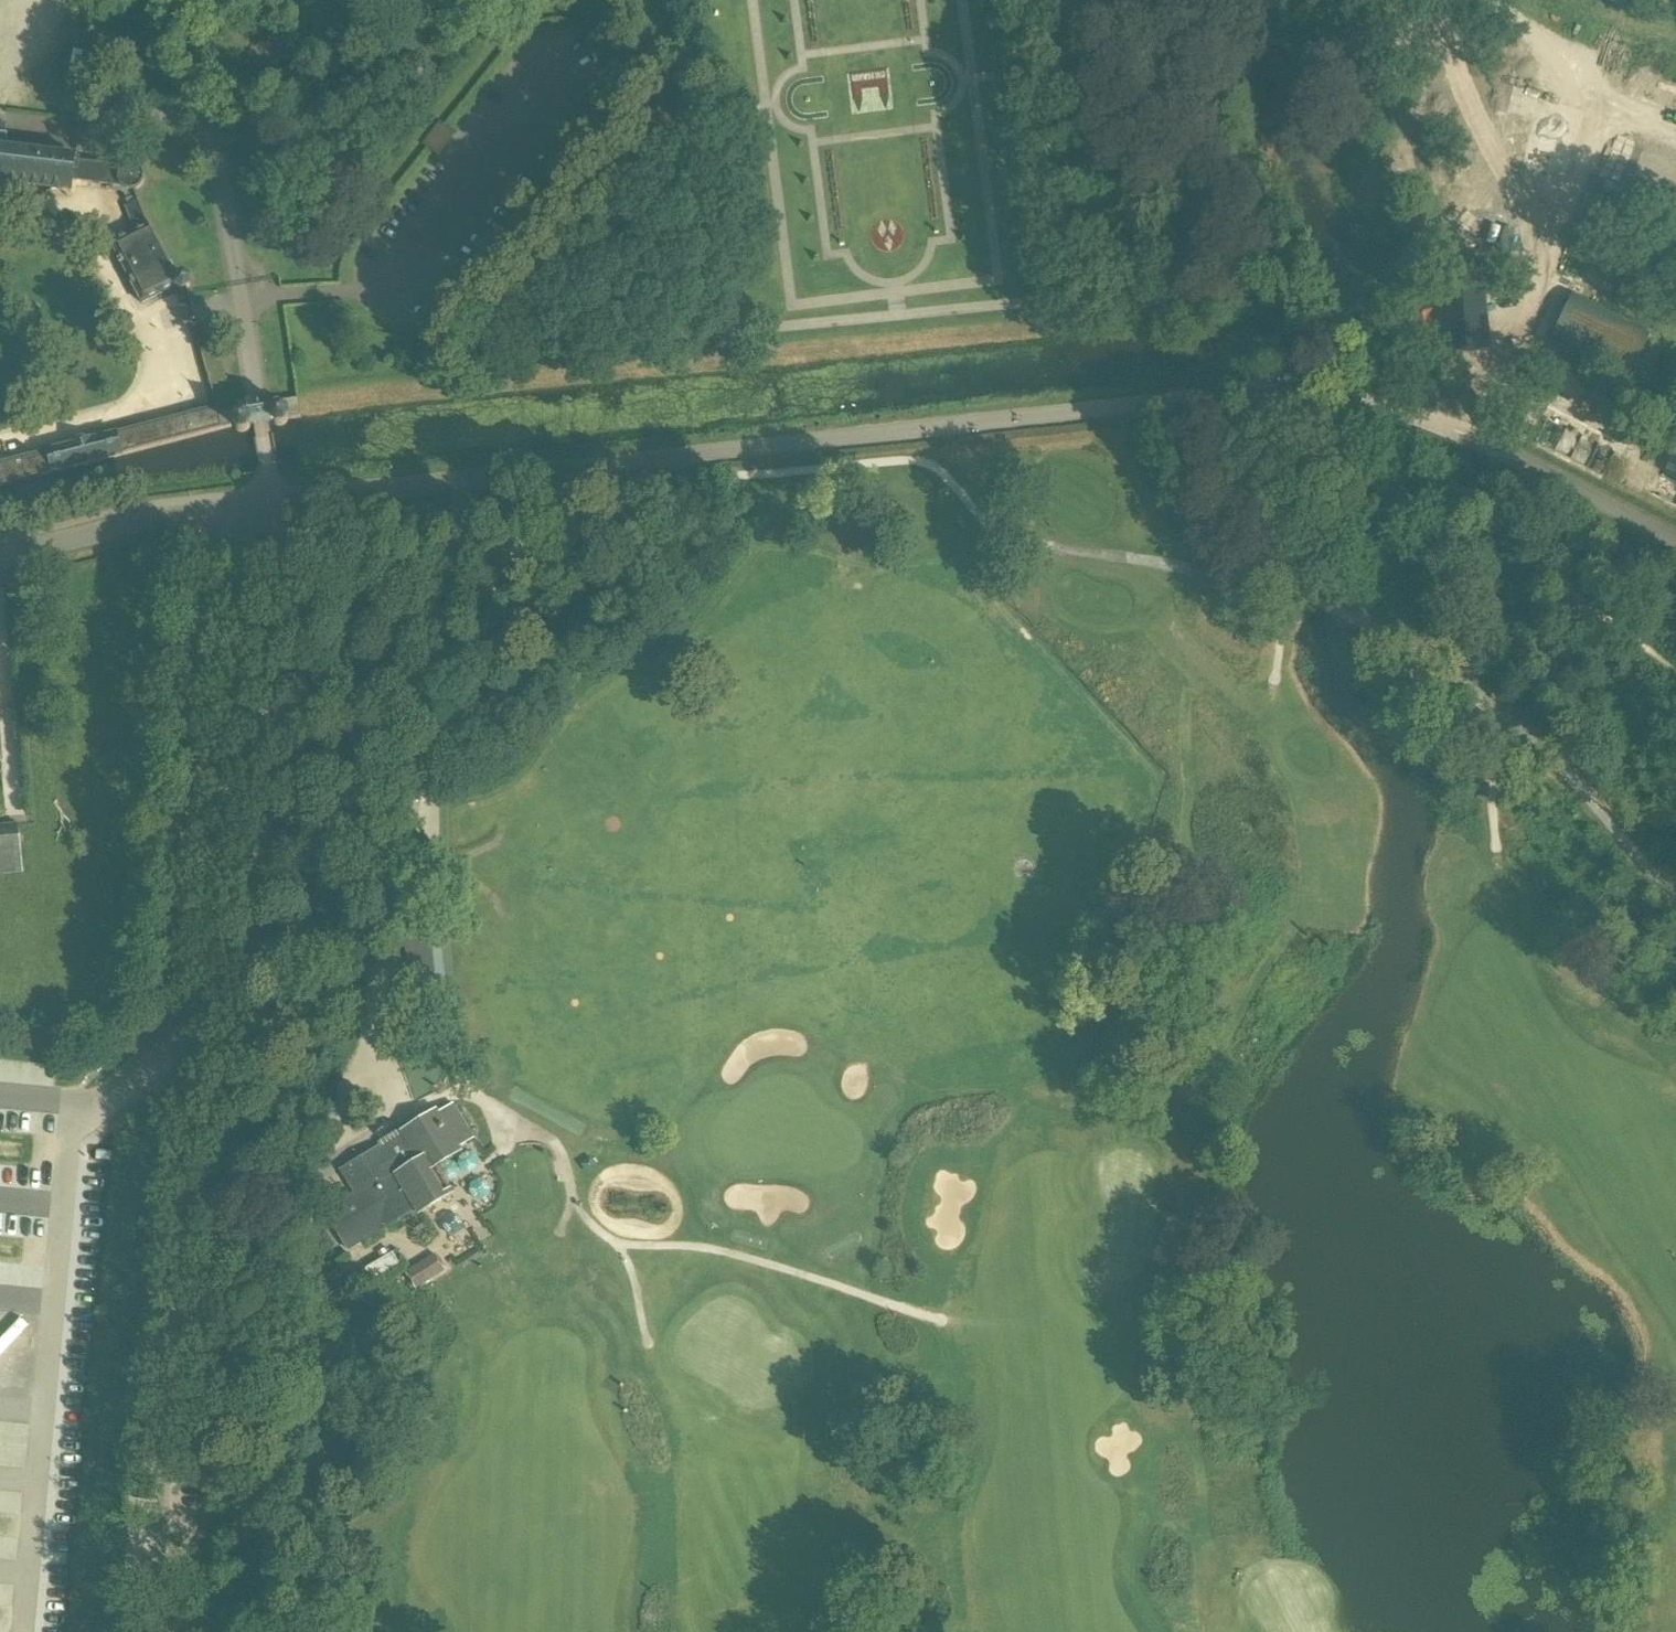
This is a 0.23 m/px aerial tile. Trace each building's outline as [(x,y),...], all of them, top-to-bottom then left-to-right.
[(71,192),(72,181),(121,186),(122,187),(123,189),(125,190),(127,191),(129,191),(131,191),(134,191),(135,190),(137,189),(139,188),(141,187),(142,185),(143,183),(144,181),(144,179),(144,177),(144,175),(143,173),(142,171),(141,169),(139,168),(138,166),(136,165),(133,165),(131,165),(129,165),(127,165),(125,166),(124,167),(88,163),(75,161),(75,158),(5,149),(6,135),(0,134),(0,172),(0,184),(50,190),(71,192)] [(111,244),(123,267),(142,304),(176,287),(183,291),(185,290),(190,287),(190,279),(183,275),(176,278),(149,225),(140,202),(126,208),(135,232),(111,244)] [(1476,265),(1432,269),(1436,319),(1439,353),(1456,352),(1484,350),(1481,315),(1479,299),(1476,265)] [(1551,338),(1631,376),(1651,333),(1571,295),(1551,338)] [(233,426),(234,427),(235,429),(236,430),(238,431),(239,431),(241,432),(243,431),(245,431),(246,430),(247,429),(249,428),(250,426),(250,425),(250,423),(252,423),(252,422),(259,420),(268,419),(269,420),(271,420),(272,421),(273,423),(274,424),(276,425),(278,425),(279,425),(281,425),(283,425),(284,424),(286,423),(287,421),(287,420),(288,419),(301,417),(299,398),(278,401),(278,399),(270,401),(257,403),(237,406),(237,408),(219,412),(218,408),(217,409),(217,408),(0,464),(0,486),(233,426)] [(22,873),(17,825),(0,826),(0,874),(22,873)] [(446,993),(438,923),(403,927),(411,997),(446,993)] [(355,1194),(325,1212),(348,1250),(378,1232),(379,1233),(418,1209),(420,1212),(449,1194),(433,1167),(458,1151),(456,1148),(467,1142),(469,1133),(456,1111),(447,1110),(436,1116),(435,1113),(381,1147),(341,1171),(355,1194)] [(349,1272),(356,1284),(393,1261),(386,1250),(349,1272)] [(405,1274),(414,1289),(444,1270),(435,1255),(405,1274)]
